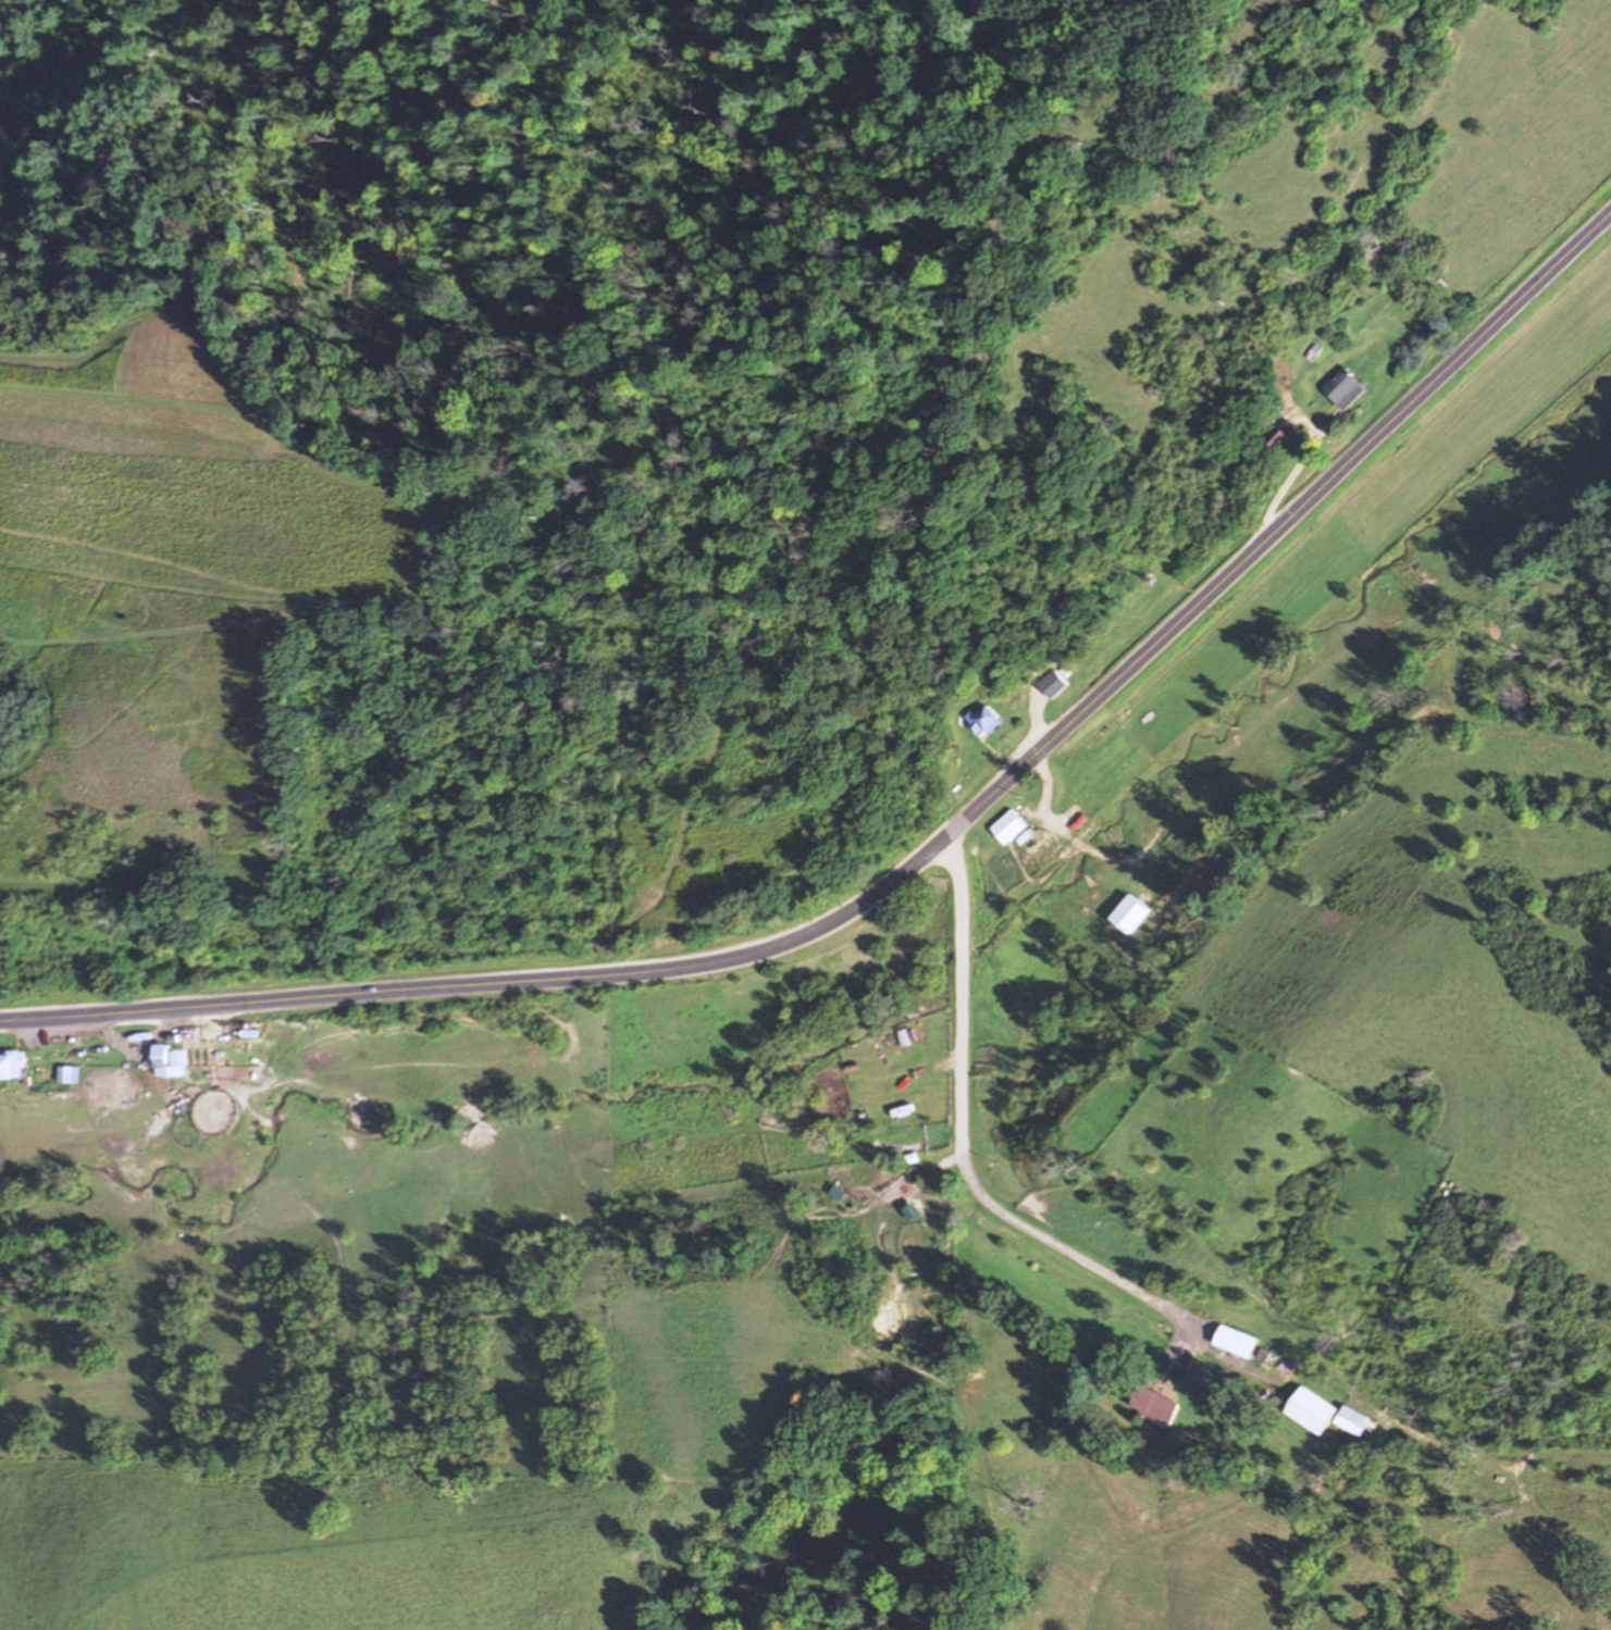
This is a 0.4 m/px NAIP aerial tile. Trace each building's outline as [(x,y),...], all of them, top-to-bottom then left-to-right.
[(1328,387),(1352,410),(1374,389),(1350,364),(1328,387)] [(1270,442),(1282,449),(1291,434),(1279,427),(1270,442)] [(1057,699),(1072,683),(1055,668),(1040,684),(1057,699)] [(971,716),(981,734),(1004,722),(994,704),(971,716)] [(1031,826),(1015,809),(994,829),(1010,846),(1031,826)] [(1150,911),(1132,894),(1110,919),(1128,936),(1150,911)] [(171,1045),(148,1046),(150,1069),(173,1067),(171,1045)] [(24,1080),(24,1055),(2,1055),(2,1080),(24,1080)] [(74,1081),(74,1068),(62,1068),(63,1081),(74,1081)] [(840,1202),(846,1194),(837,1187),(831,1195),(840,1202)] [(911,1221),(923,1216),(917,1203),(905,1208),(911,1221)] [(1260,1339),(1223,1326),(1216,1347),(1253,1360),(1260,1339)] [(1129,1408),(1170,1427),(1181,1404),(1140,1385),(1129,1408)] [(1340,1409),(1304,1388),(1288,1416),(1324,1437),(1340,1409)] [(1379,1425),(1348,1408),(1344,1416),(1375,1433),(1379,1425)]
